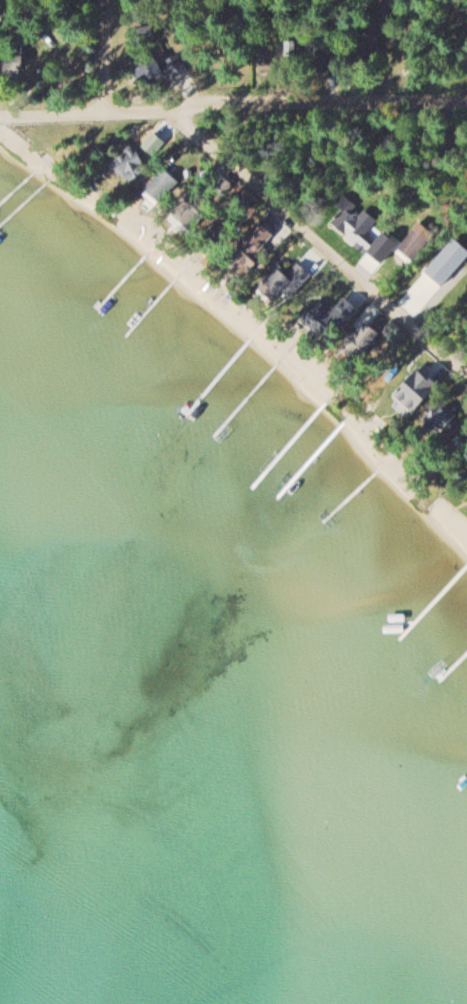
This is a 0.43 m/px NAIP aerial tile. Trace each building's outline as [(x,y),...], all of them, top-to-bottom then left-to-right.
[(301,62),(301,41),(286,42),(287,63),(301,62)] [(310,47),(310,58),(326,58),(326,47),(310,47)] [(186,70),(178,55),(159,64),(155,57),(136,67),(147,87),(173,74),(174,77),(186,70)] [(128,182),(149,171),(137,149),(117,159),(128,182)] [(224,195),(234,186),(226,177),(216,186),(224,195)] [(169,184),(152,180),(148,198),(165,202),(169,184)] [(243,217),(260,204),(248,188),(231,201),(243,217)] [(379,220),(344,195),(337,205),(344,210),(333,225),(385,264),(395,250),(370,232),(379,220)] [(187,209),(178,214),(183,224),(192,219),(187,209)] [(274,234),(259,221),(229,257),(248,273),(258,260),(254,257),(274,234)] [(262,281),(277,294),(281,289),(292,299),(313,275),(299,262),(287,276),(275,266),(262,281)] [(342,299),(351,287),(336,277),(327,289),(342,299)] [(328,330),(341,318),(323,299),(310,311),(328,330)] [(345,350),(359,361),(382,332),(368,321),(345,350)] [(420,386),(406,377),(395,394),(410,402),(420,386)] [(459,412),(436,399),(423,422),(446,435),(459,412)]
